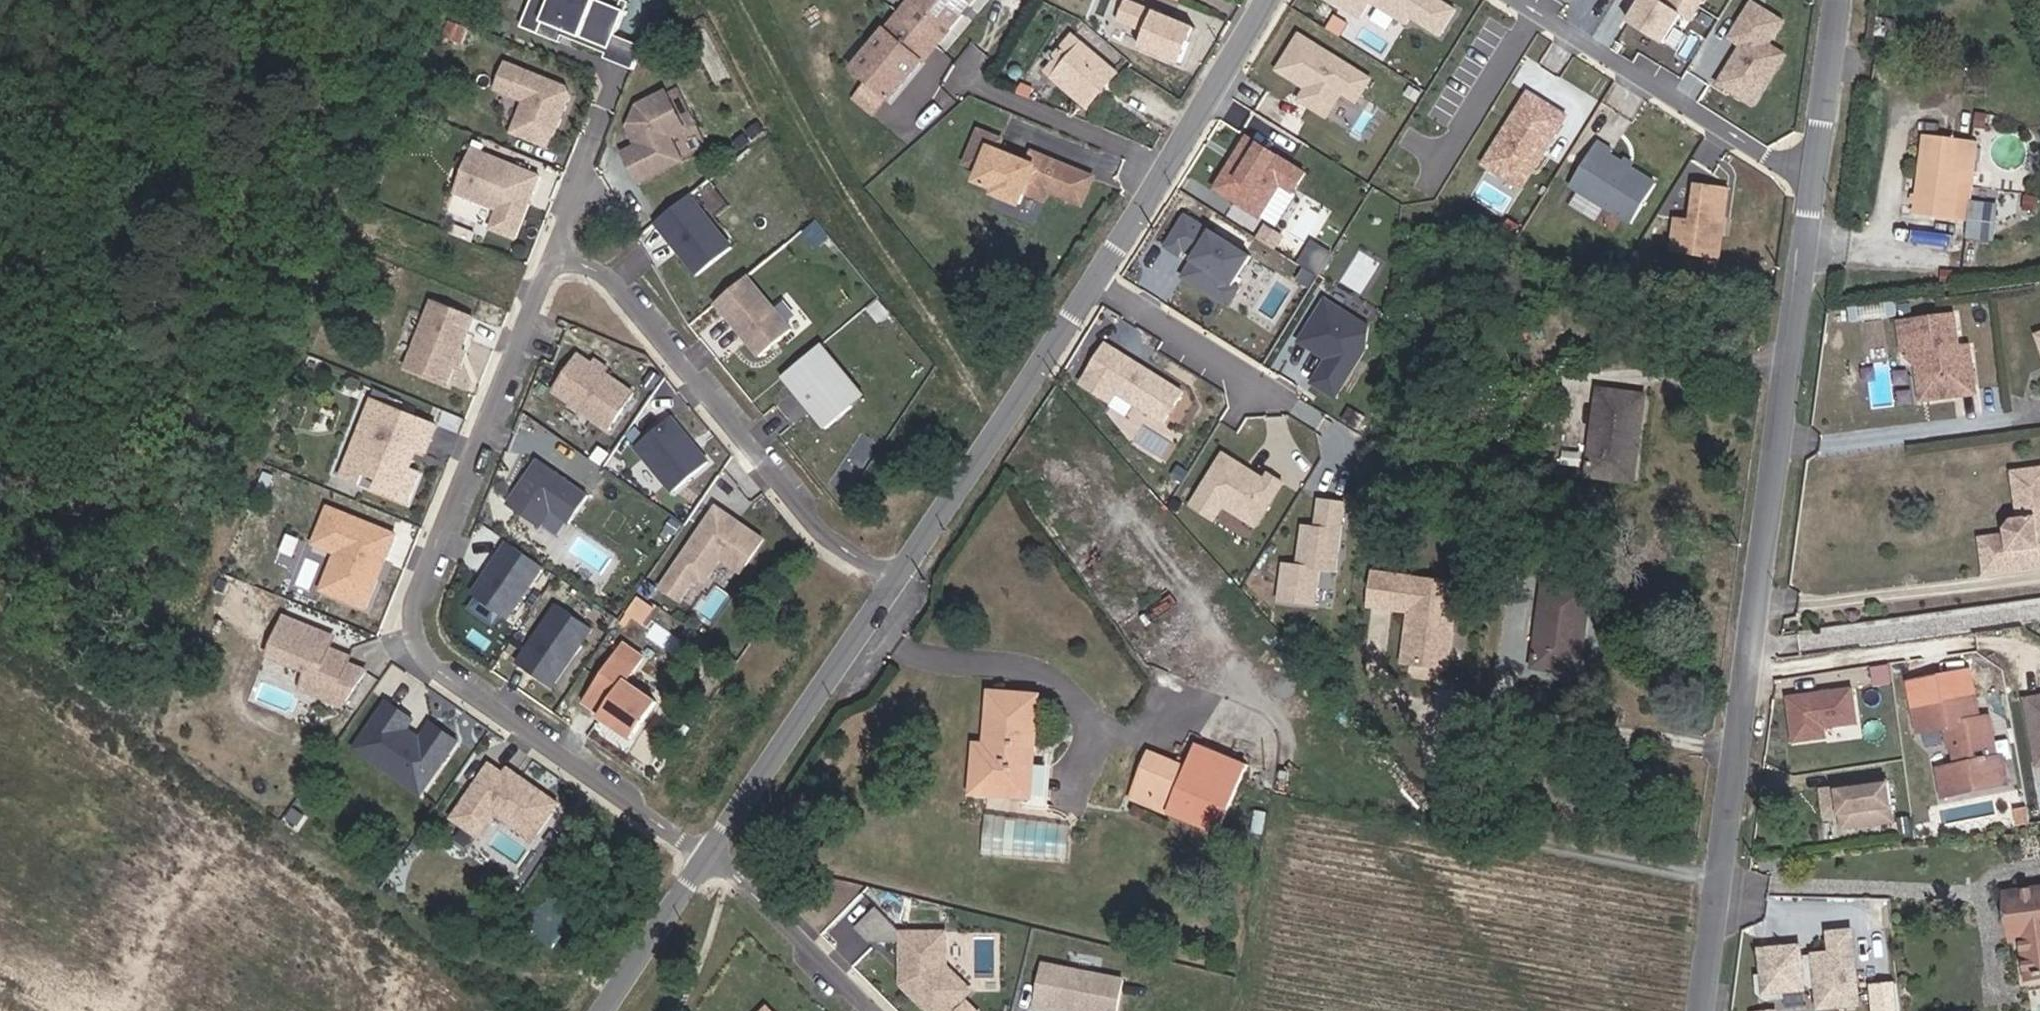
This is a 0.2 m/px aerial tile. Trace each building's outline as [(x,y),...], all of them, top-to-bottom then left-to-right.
[(505,16),(522,23),(527,12),(611,45),(616,31),(629,0),(620,0),(619,3),(611,0),(511,0),(505,16)] [(940,49),(965,17),(962,15),(967,9),(972,8),(979,0),(914,0),(855,73),(892,104),(905,87),(902,85),(907,79),(910,81),(926,62),(923,59),(935,44),(940,49)] [(1120,10),(1124,0),(1087,0),(1120,10)] [(1428,0),(1325,0),(1324,2),(1361,25),(1371,9),(1407,31),(1411,25),(1441,43),(1456,17),(1428,0)] [(1678,22),(1687,27),(1696,13),(1674,0),(1670,0),(1663,11),(1645,0),(1643,0),(1625,29),(1660,50),(1678,22)] [(1696,13),(1704,0),(1674,0),(1696,13)] [(962,15),(965,17),(972,8),(967,9),(962,15)] [(1759,95),(1781,61),(1764,51),(1779,28),(1748,8),(1725,44),(1737,52),(1732,60),(1735,62),(1732,68),(1729,66),(1713,90),(1737,104),(1747,88),(1759,95)] [(522,23),(543,32),(546,25),(609,50),(607,55),(635,66),(644,43),(616,31),(611,45),(527,12),(522,23)] [(450,21),(444,36),(461,43),(467,28),(450,21)] [(1046,63),(1051,69),(1043,79),(1083,109),(1114,71),(1073,41),(1056,59),(1052,56),(1046,63)] [(1357,110),(1372,87),(1300,42),(1278,78),(1302,93),(1305,88),(1310,92),(1307,96),(1300,108),(1327,125),(1342,101),(1357,110)] [(923,59),(926,62),(940,49),(935,44),(923,59)] [(528,96),(515,128),(553,143),(565,114),(561,112),(563,108),(568,105),(574,91),(570,82),(526,64),(515,91),(528,96)] [(1545,153),(1577,102),(1539,78),(1494,150),(1513,162),(1526,141),(1545,153)] [(902,85),(905,87),(910,81),(907,79),(902,85)] [(688,125),(669,86),(641,100),(632,118),(643,139),(634,144),(625,148),(640,178),(685,156),(674,132),(688,125)] [(1748,112),(1759,95),(1747,88),(1737,104),(1748,112)] [(1030,95),(1019,90),(1013,100),(1026,104),(1030,95)] [(634,144),(643,139),(632,118),(627,130),(634,144)] [(1974,142),(1925,136),(1916,215),(1964,221),(1974,142)] [(1035,171),(1031,169),(998,157),(1001,147),(979,139),(968,172),(983,178),(979,189),(1000,196),(999,201),(1026,211),(1031,198),(1050,205),(1054,195),(1084,205),(1093,178),(1039,160),(1035,171)] [(1532,174),(1545,153),(1526,141),(1513,162),(1532,174)] [(1296,198),(1308,178),(1250,142),(1239,159),(1242,162),(1235,172),(1232,170),(1217,194),(1263,223),(1283,190),(1296,198)] [(502,205),(494,224),(519,234),(533,199),(528,197),(532,188),(537,190),(544,171),(475,144),(458,187),(502,205)] [(1626,230),(1651,191),(1628,176),(1622,172),(1605,162),(1608,158),(1594,149),(1566,193),(1626,230)] [(1039,160),(1034,158),(1031,169),(1035,171),(1039,160)] [(1235,172),(1242,162),(1239,159),(1232,170),(1235,172)] [(1631,172),(1624,168),(1622,172),(1628,176),(1631,172)] [(1728,188),(1700,184),(1695,220),(1679,218),(1675,251),(1720,257),(1728,188)] [(537,190),(532,188),(528,197),(533,199),(537,190)] [(658,218),(700,271),(735,243),(693,190),(658,218)] [(1974,198),(1971,236),(1995,238),(1998,201),(1974,198)] [(1237,290),(1255,262),(1188,221),(1168,253),(1183,262),(1188,253),(1200,261),(1186,283),(1232,312),(1244,294),(1237,290)] [(1314,238),(1300,264),(1320,275),(1334,248),(1314,238)] [(750,271),(717,298),(762,352),(794,325),(750,271)] [(435,298),(408,363),(449,380),(460,353),(466,338),(476,314),(435,298)] [(1368,353),(1371,329),(1328,302),(1320,315),(1323,317),(1319,323),(1316,321),(1302,344),(1329,362),(1314,386),(1338,400),(1368,353)] [(1960,360),(1959,346),(1954,315),(1901,323),(1904,349),(1919,348),(1921,358),(1917,367),(1922,401),(1976,394),(1971,358),(1960,360)] [(460,353),(466,356),(472,340),(466,338),(460,353)] [(823,340),(785,372),(828,424),(855,401),(840,383),(851,374),(823,340)] [(1960,360),(1971,358),(1969,344),(1959,346),(1960,360)] [(1187,396),(1161,380),(1159,383),(1152,379),(1154,376),(1110,348),(1085,387),(1114,406),(1120,396),(1168,426),(1187,396)] [(581,351),(556,387),(610,425),(635,389),(607,369),(595,361),(581,351)] [(610,365),(598,356),(595,361),(607,369),(610,365)] [(851,374),(840,383),(855,401),(866,392),(851,374)] [(1644,398),(1599,392),(1588,476),(1631,483),(1644,398)] [(358,435),(343,474),(360,481),(365,469),(382,476),(378,488),(410,501),(422,470),(411,466),(415,456),(410,454),(414,445),(419,447),(427,451),(438,422),(374,396),(366,415),(381,421),(373,441),(358,435)] [(674,412),(638,442),(675,487),(711,457),(674,412)] [(381,421),(366,415),(358,435),(373,441),(381,421)] [(419,447),(414,445),(410,454),(415,456),(419,447)] [(572,518),(591,491),(540,455),(509,500),(542,523),(554,506),(572,518)] [(1260,530),(1288,487),(1273,477),(1269,484),(1230,458),(1197,510),(1220,525),(1229,511),(1260,530)] [(2014,476),(2020,520),(2013,521),(2006,528),(2007,537),(1982,540),(1986,574),(2039,567),(2039,472),(2014,476)] [(1336,573),(1345,504),(1320,500),(1316,528),(1303,527),(1298,566),(1284,564),(1279,601),(1315,606),(1320,571),(1336,573)] [(683,597),(696,577),(710,574),(724,554),(744,568),(766,535),(739,517),(736,521),(730,517),(733,512),(719,503),(663,584),(683,597)] [(387,558),(398,531),(330,504),(315,541),(347,554),(332,591),(368,605),(380,577),(375,575),(383,557),(387,558)] [(736,521),(739,517),(733,512),(730,517),(736,521)] [(511,614),(546,563),(511,539),(476,590),(511,614)] [(332,591),(347,554),(338,550),(323,587),(332,591)] [(1501,559),(1483,555),(1480,567),(1489,569),(1498,571),(1501,559)] [(380,577),(387,558),(383,557),(375,575),(380,577)] [(1489,569),(1480,567),(1478,579),(1486,581),(1489,569)] [(1459,583),(1375,571),(1370,602),(1411,608),(1404,660),(1447,666),(1459,583)] [(1591,590),(1549,584),(1537,668),(1580,674),(1591,590)] [(563,603),(522,662),(557,686),(598,627),(563,603)] [(338,635),(291,616),(275,655),(314,670),(307,687),(349,703),(373,670),(354,662),(356,655),(333,646),(338,635)] [(659,700),(629,679),(645,655),(625,641),(585,699),(604,713),(616,720),(614,723),(633,737),(659,700)] [(1964,701),(1978,698),(1977,694),(1974,674),(1957,676),(1914,682),(1918,707),(1964,701)] [(1865,722),(1860,687),(1795,695),(1801,740),(1833,736),(1832,726),(1865,722)] [(1040,697),(994,692),(986,760),(977,759),(974,793),(1031,799),(1035,763),(1040,697)] [(415,716),(389,698),(364,734),(379,745),(375,752),(407,775),(405,778),(423,791),(460,738),(433,719),(419,739),(405,729),(415,716)] [(1947,723),(1950,746),(1960,745),(1961,745),(1962,763),(1952,765),(1940,766),(1943,791),(1951,790),(2008,781),(2008,780),(2005,752),(1998,752),(1992,711),(1979,713),(1979,710),(1978,698),(1964,701),(1918,707),(1918,708),(1921,726),(1947,723)] [(616,720),(604,713),(602,715),(614,723),(616,720)] [(379,745),(364,734),(356,745),(405,778),(407,775),(375,752),(379,745)] [(1950,746),(1952,765),(1962,763),(1961,745),(1960,745),(1950,746)] [(1249,767),(1198,747),(1170,816),(1221,837),(1249,767)] [(1151,757),(1139,786),(1175,800),(1187,771),(1151,757)] [(538,832),(560,799),(522,772),(518,778),(491,759),(454,814),(481,833),(497,810),(511,820),(514,816),(538,832)] [(1053,765),(1035,763),(1031,799),(1050,800),(1053,765)] [(506,769),(518,778),(522,772),(510,764),(506,769)] [(1849,828),(1900,821),(1896,783),(1869,786),(1869,783),(1828,788),(1831,815),(1847,813),(1849,828)] [(1175,800),(1139,786),(1132,802),(1139,804),(1145,808),(1169,817),(1175,800)] [(1049,813),(1050,800),(1031,799),(1030,811),(1049,813)] [(538,832),(514,816),(511,820),(535,836),(538,832)] [(2026,939),(2031,978),(2039,977),(2039,892),(2009,894),(2012,922),(2026,921),(2026,939)] [(955,962),(956,929),(912,928),(886,901),(865,922),(879,936),(912,937),(911,963),(919,963),(919,972),(916,974),(911,974),(911,979),(941,1010),(955,1010),(979,987),(955,962)] [(2013,940),(2026,939),(2026,921),(2012,922),(2013,940)] [(1798,956),(1797,942),(1757,944),(1758,969),(1752,969),(1752,987),(1760,994),(1779,994),(1778,986),(1800,986),(1799,981),(1812,980),(1813,989),(1823,989),(1824,1005),(1854,1004),(1851,930),(1827,930),(1828,951),(1811,952),(1811,956),(1798,956)] [(1133,980),(1053,962),(1044,1000),(1074,1007),(1078,1004),(1086,1006),(1085,1009),(1091,1010),(1126,1010),(1133,980)] [(919,972),(919,963),(911,963),(911,974),(916,974),(919,972)] [(1874,982),(1876,1010),(1905,1010),(1903,980),(1874,982)] [(1824,1005),(1823,989),(1813,989),(1813,1005),(1824,1005)] [(960,1010),(986,1010),(971,998),(960,1010)] [(775,1001),(765,1010),(785,1010),(775,1001)]
